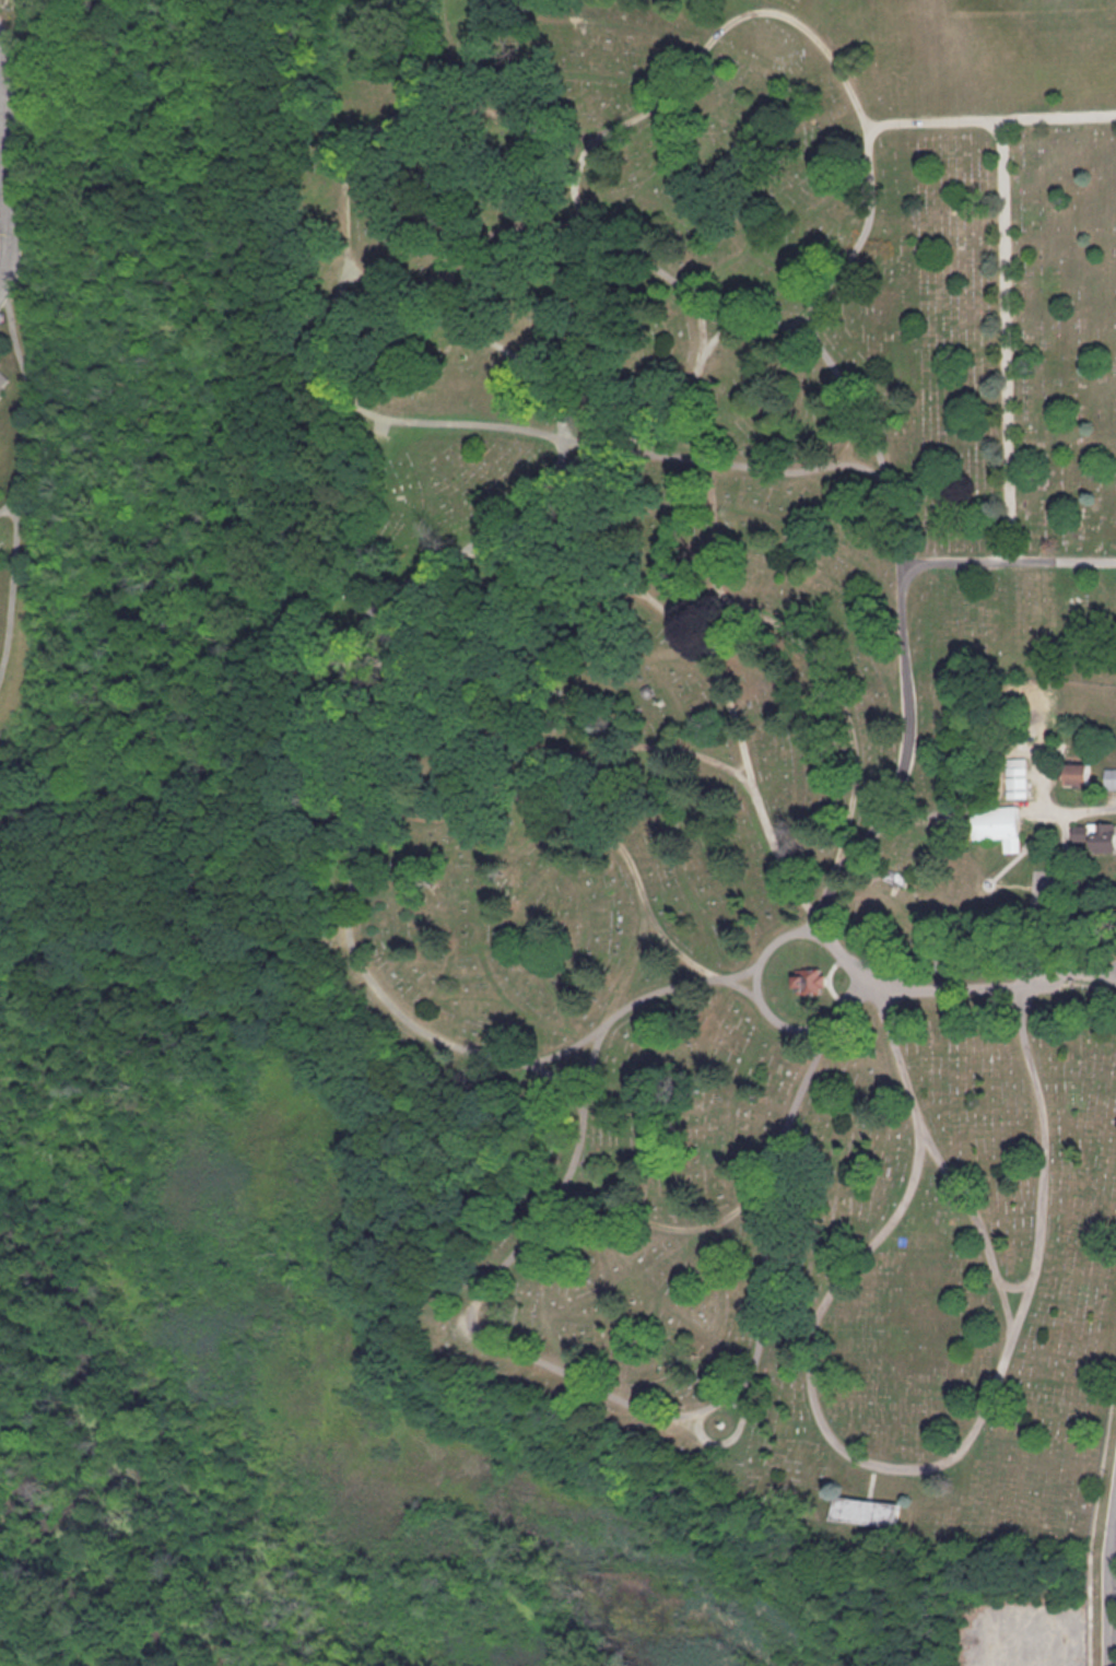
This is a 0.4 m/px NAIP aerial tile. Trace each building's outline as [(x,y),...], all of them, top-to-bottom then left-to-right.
[(12,381),(0,369),(0,392),(12,381)] [(1010,798),(1010,761),(1030,761),(1030,798),(1010,798)] [(1068,785),(1069,764),(1092,765),(1091,786),(1068,785)] [(1107,768),(1107,789),(1115,789),(1115,768),(1107,768)] [(974,811),(1019,808),(1022,852),(1008,853),(1007,838),(976,841),(974,811)] [(1091,823),(1115,823),(1115,854),(1099,855),(1099,850),(1096,850),(1096,842),(1076,842),(1076,826),(1091,826),(1091,823)] [(888,881),(891,870),(909,877),(906,888),(902,885),(901,889),(891,885),(892,882),(888,881)] [(822,994),(808,995),(807,987),(797,987),(797,976),(807,976),(807,970),(822,970),(822,976),(826,976),(827,987),(822,987),(822,994)] [(836,1518),(838,1497),(869,1499),(901,1504),(897,1526),(836,1518)]
